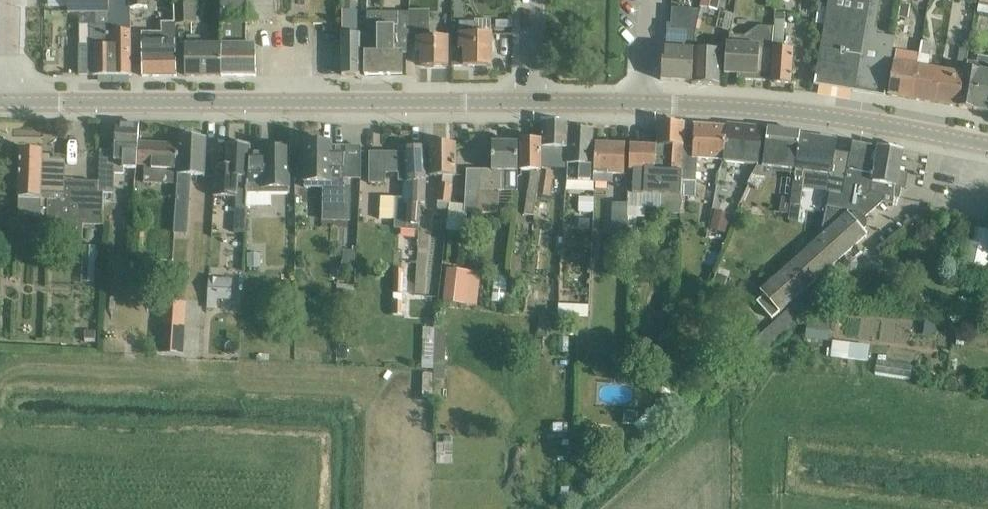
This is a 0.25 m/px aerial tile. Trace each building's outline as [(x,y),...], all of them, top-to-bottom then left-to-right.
[(68,14),(79,15),(79,77),(84,77),(131,77),(130,10),(130,0),(68,0),(68,14)] [(148,0),(130,0),(131,10),(133,9),(148,8),(148,0)] [(176,23),(176,24),(195,23),(194,0),(175,0),(176,23)] [(246,24),(271,25),(272,0),(222,0),(223,24),(246,24)] [(346,10),(344,10),(342,77),(359,76),(360,42),(360,34),(351,34),(351,30),(357,30),(357,10),(356,10),(356,0),(347,0),(346,0),(346,10)] [(717,0),(701,0),(700,7),(715,10),(717,0)] [(827,8),(824,25),(814,84),(855,91),(855,88),(885,92),(895,35),(878,32),(878,28),(875,28),(880,0),(828,0),(827,8)] [(977,12),(987,14),(987,0),(979,0),(977,12)] [(900,17),(907,18),(909,7),(902,6),(900,17)] [(817,7),(816,24),(824,25),(827,8),(817,7)] [(663,61),(661,80),(692,80),(694,49),(693,49),(693,40),(694,33),(698,11),(672,9),(671,26),(667,25),(665,61),(663,61)] [(407,35),(408,11),(408,13),(364,11),(364,76),(401,76),(402,52),(406,53),(406,35),(407,35)] [(408,11),(407,35),(417,36),(416,52),(422,52),(421,68),(446,68),(447,40),(428,40),(429,11),(408,11)] [(771,46),(769,83),(791,84),(793,50),(782,50),(784,22),(784,14),(774,13),(774,21),(773,29),(771,46)] [(177,77),(176,24),(176,23),(164,22),(164,33),(144,33),(143,77),(177,77)] [(246,24),(223,24),(223,48),(223,77),(255,77),(255,46),(245,46),(246,24)] [(475,25),(459,24),(458,49),(452,49),(452,68),(491,68),(491,35),(474,34),(475,25)] [(771,46),(773,29),(757,27),(743,37),(742,45),(727,44),(724,74),(736,75),(736,78),(735,79),(769,81),(769,83),(771,46)] [(223,77),(223,48),(202,47),(202,37),(189,37),(189,78),(223,77)] [(922,42),(919,54),(913,97),(936,102),(942,70),(928,67),(930,56),(929,56),(931,43),(922,42)] [(67,49),(55,50),(56,63),(69,61),(67,49)] [(692,80),(692,84),(719,85),(721,50),(694,49),(692,80)] [(959,49),(957,61),(967,62),(969,50),(959,49)] [(913,97),(919,54),(896,50),(889,93),(913,97)] [(961,107),(987,113),(987,73),(967,69),(961,106),(961,107)] [(965,74),(942,70),(936,102),(959,106),(965,74)] [(542,140),(542,154),(542,164),(552,164),(552,168),(567,168),(568,164),(570,129),(570,124),(543,122),(542,140)] [(647,171),(646,194),(660,195),(660,210),(660,214),(680,215),(682,197),(684,149),(685,125),(658,123),(657,145),(655,145),(656,147),(654,170),(655,172),(647,171)] [(684,149),(682,197),(696,198),(700,160),(717,161),(722,161),(723,156),(725,156),(727,127),(695,125),(694,150),(684,149)] [(727,127),(725,156),(723,156),(722,161),(722,162),(729,162),(759,164),(762,128),(728,125),(728,127),(727,127)] [(100,151),(99,184),(99,193),(105,193),(114,193),(116,173),(124,174),(125,167),(138,168),(138,166),(139,145),(139,126),(116,126),(116,134),(111,133),(110,151),(100,151)] [(759,164),(748,183),(755,187),(761,177),(770,178),(770,176),(771,168),(797,171),(801,139),(801,133),(769,128),(764,164),(759,164)] [(567,168),(567,181),(577,181),(589,182),(590,165),(592,165),(594,131),(570,129),(568,164),(567,168)] [(177,202),(175,218),(188,219),(189,204),(191,174),(205,174),(206,139),(194,139),(193,135),(186,135),(184,139),(181,138),(180,145),(178,184),(177,202)] [(542,154),(542,140),(522,139),(522,171),(532,171),(529,185),(524,215),(534,217),(537,195),(541,170),(542,171),(542,164),(542,154)] [(801,139),(797,171),(792,207),(802,208),(804,189),(829,193),(829,196),(831,196),(831,195),(845,197),(851,154),(835,152),(836,144),(801,139)] [(831,196),(828,207),(859,212),(859,214),(866,223),(867,221),(865,219),(883,202),(892,204),(893,198),(900,199),(901,193),(916,195),(923,190),(928,158),(903,153),(903,151),(899,150),(899,148),(892,146),(889,149),(879,146),(879,148),(854,142),(851,154),(845,197),(831,195),(831,196)] [(305,148),(302,148),(301,167),(305,167),(305,191),(323,192),(323,207),(351,208),(351,205),(351,179),(361,179),(361,167),(361,147),(355,147),(346,147),(345,147),(340,147),(332,147),(332,143),(305,143),(305,147),(305,148)] [(456,164),(456,144),(431,143),(431,176),(441,176),(437,211),(448,212),(452,177),(456,178),(455,164),(456,164)] [(466,171),(463,213),(480,214),(502,214),(502,192),(517,193),(517,172),(517,144),(492,143),(491,171),(481,171),(466,171)] [(215,179),(214,196),(225,197),(236,198),(236,204),(236,206),(235,216),(234,232),(245,233),(246,207),(246,206),(247,193),(251,147),(251,146),(238,145),(227,144),(227,154),(226,166),(216,165),(215,179)] [(247,193),(246,206),(259,206),(259,193),(271,193),(289,193),(290,148),(287,148),(287,144),(273,144),(273,148),(263,148),(263,152),(251,151),(252,146),(251,146),(251,147),(247,193)] [(631,171),(632,146),(597,144),(594,183),(614,183),(615,175),(630,175),(630,172),(630,171),(631,171)] [(180,145),(139,145),(138,166),(147,167),(146,183),(178,184),(180,145)] [(646,194),(647,171),(655,172),(654,170),(656,147),(632,146),(631,171),(630,171),(630,172),(630,175),(629,189),(629,204),(628,229),(628,236),(637,236),(638,213),(638,209),(660,210),(660,195),(646,194)] [(424,148),(405,149),(399,149),(398,149),(399,153),(384,153),(370,152),(370,153),(369,164),(369,183),(377,184),(386,184),(386,173),(397,173),(399,173),(399,177),(399,182),(402,182),(405,182),(404,202),(401,202),(397,202),(397,198),(381,197),(380,219),(396,220),(395,232),(415,233),(417,233),(418,233),(419,227),(421,205),(424,205),(426,179),(424,148)] [(99,193),(99,184),(65,183),(66,160),(51,159),(52,155),(22,153),(20,182),(16,185),(16,192),(20,195),(19,217),(48,217),(48,220),(60,220),(59,240),(83,241),(84,224),(103,225),(105,193),(99,193)] [(553,172),(542,171),(541,170),(537,195),(550,197),(553,172)] [(594,198),(580,198),(580,211),(594,211),(594,198)] [(781,213),(791,215),(792,208),(792,206),(793,200),(783,199),(781,213)] [(628,229),(629,204),(613,204),(612,228),(628,229)] [(764,296),(757,303),(772,320),(779,313),(866,235),(863,231),(866,229),(866,223),(859,214),(859,212),(828,207),(821,238),(760,292),(764,296)] [(892,228),(894,215),(881,213),(879,225),(892,228)] [(729,220),(715,216),(709,232),(724,237),(729,220)] [(579,220),(579,229),(589,230),(589,220),(579,220)] [(987,266),(987,233),(970,230),(962,265),(987,270),(987,266)] [(344,251),(343,269),(354,270),(355,252),(344,251)] [(261,267),(261,255),(248,255),(248,267),(261,267)] [(144,262),(143,271),(151,271),(152,262),(144,262)] [(464,305),(467,272),(446,269),(442,302),(464,305)] [(394,302),(394,316),(403,316),(403,302),(403,292),(404,271),(395,271),(395,292),(394,302)] [(716,273),(711,286),(724,291),(728,278),(716,273)] [(503,308),(505,278),(494,277),(492,307),(503,308)] [(216,299),(227,300),(228,281),(208,279),(207,309),(216,309),(216,299)] [(832,293),(827,287),(818,295),(823,301),(832,293)] [(536,298),(535,311),(553,313),(555,300),(536,298)] [(960,299),(959,310),(972,312),(974,301),(960,299)] [(161,303),(159,334),(183,335),(185,305),(161,303)] [(560,305),(560,316),(589,317),(589,306),(560,305)] [(633,314),(638,334),(653,331),(648,311),(633,314)] [(540,318),(540,334),(550,335),(550,319),(540,318)] [(807,324),(806,339),(828,341),(830,326),(807,324)] [(423,365),(423,369),(435,369),(436,329),(424,329),(423,365)] [(85,332),(85,343),(94,344),(95,333),(85,332)] [(834,342),(832,356),(868,361),(870,346),(834,342)] [(902,379),(904,369),(870,363),(868,373),(902,379)]
